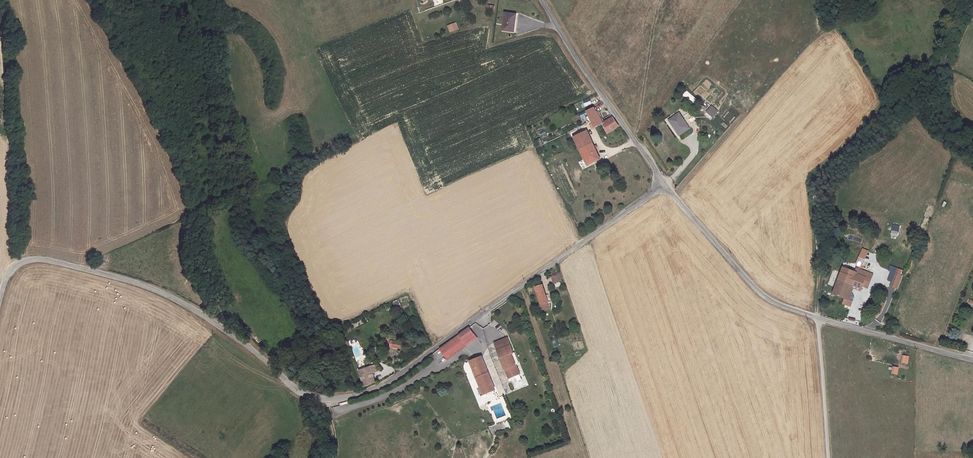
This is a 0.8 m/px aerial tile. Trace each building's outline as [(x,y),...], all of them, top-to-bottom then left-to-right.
[(510,15),(500,14),(498,32),(508,33),(510,15)] [(447,26),(449,33),(459,30),(456,22),(447,26)] [(604,123),(605,123),(599,110),(600,110),(599,105),(587,111),(590,116),(587,117),(589,121),(591,121),(593,124),(594,124),(596,128),(604,123)] [(712,118),(718,111),(711,105),(705,112),(712,118)] [(690,126),(680,111),(670,118),(680,133),(690,126)] [(614,116),(605,123),(604,123),(609,134),(614,130),(620,125),(614,116)] [(628,138),(620,125),(614,130),(621,140),(622,139),(625,142),(628,138)] [(574,138),(588,167),(601,161),(587,132),(574,138)] [(539,139),(535,141),(538,149),(543,147),(539,139)] [(583,160),(578,162),(582,170),(586,168),(583,160)] [(855,265),(861,267),(865,259),(858,256),(855,265)] [(853,300),(858,288),(863,276),(843,268),(833,293),(849,299),(853,300)] [(890,282),(889,287),(898,290),(902,275),(901,275),(902,270),(896,268),(895,272),(890,271),(887,281),(890,282)] [(556,283),(563,280),(561,274),(554,277),(556,283)] [(863,276),(858,288),(863,290),(868,278),(863,276)] [(536,287),(542,305),(549,302),(551,298),(549,293),(546,294),(543,284),(536,287)] [(471,329),(440,350),(447,359),(477,339),(471,329)] [(497,350),(508,345),(505,338),(494,343),(497,350)] [(388,347),(401,350),(403,343),(390,340),(388,347)] [(520,372),(511,352),(513,352),(510,344),(508,345),(497,350),(509,377),(520,372)] [(496,389),(481,357),(470,362),(484,394),(496,389)] [(374,363),(358,370),(365,388),(375,384),(371,373),(377,370),(374,363)] [(897,375),(899,368),(893,366),(891,374),(897,375)] [(504,429),(501,422),(489,427),(492,434),(504,429)]
